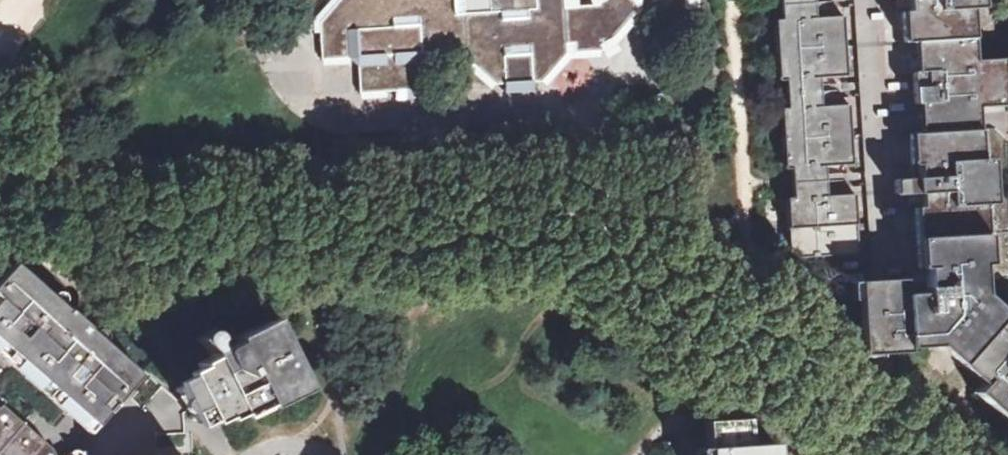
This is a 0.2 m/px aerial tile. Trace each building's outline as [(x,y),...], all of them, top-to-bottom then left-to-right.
[(320,22),(322,59),(322,60),(323,60),(358,58),(360,93),(361,93),(396,91),(396,100),(425,98),(422,62),(468,59),(468,60),(496,85),(542,82),(567,53),(564,0),(339,0),(320,22)] [(997,0),(781,0),(782,20),(776,21),(780,81),(786,80),(788,109),(781,109),(786,169),(792,169),(794,198),(787,199),(791,258),(822,256),(823,265),(844,264),(845,284),(850,284),(852,301),(859,301),(862,357),(908,355),(908,348),(941,346),(961,366),(979,347),(1007,315),(984,294),(998,278),(1007,279),(1007,173),(1006,147),(1007,147),(1007,36),(999,36),(997,0)] [(0,280),(0,313),(111,409),(142,374),(15,263),(0,280)] [(96,426),(99,422),(107,413),(111,409),(0,313),(0,342),(96,426)] [(232,338),(234,341),(209,353),(210,357),(197,363),(202,372),(189,379),(208,417),(221,410),(225,419),(238,413),(240,416),(265,404),(266,407),(300,391),(303,383),(294,366),(295,365),(283,341),(282,342),(273,324),(266,321),(232,338)] [(979,347),(961,366),(963,367),(981,348),(979,347)] [(993,376),(992,375),(990,378),(1001,389),(1004,386),(1003,385),(1007,379),(1007,359),(993,376)] [(164,420),(176,416),(160,370),(148,374),(164,420)] [(54,454),(0,405),(0,454),(54,454)] [(775,443),(747,445),(746,418),(705,421),(706,448),(697,449),(698,454),(775,454),(775,443)]
